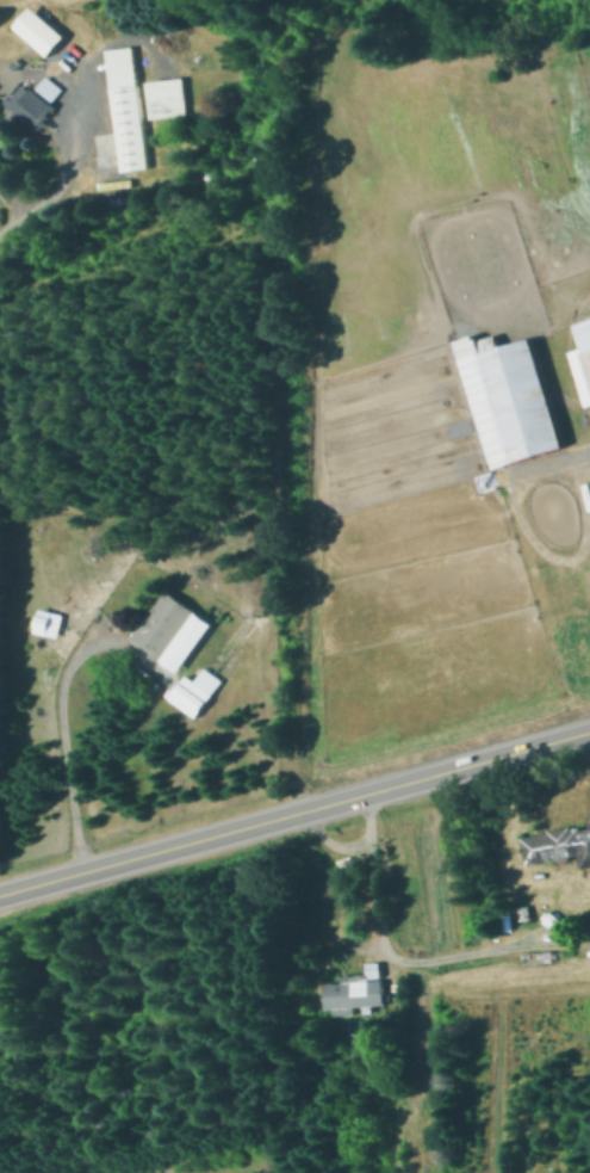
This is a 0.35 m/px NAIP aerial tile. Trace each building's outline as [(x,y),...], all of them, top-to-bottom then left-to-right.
[(150,167),(126,171),(110,50),(132,47),(150,167)] [(64,89),(52,103),(39,91),(51,78),(64,89)] [(190,115),(156,118),(153,81),(186,79),(190,115)] [(55,111),(38,130),(12,107),(27,88),(55,111)] [(575,326),(589,321),(589,381),(575,326)] [(495,333),(501,350),(535,339),(567,445),(504,464),(504,463),(493,465),(457,344),(495,333)] [(193,610),(162,655),(137,637),(167,592),(193,610)] [(34,631),(57,635),(61,612),(38,608),(34,631)] [(211,623),(178,671),(163,660),(197,612),(211,623)] [(211,703),(198,718),(173,698),(191,675),(211,691),(205,699),(211,703)] [(524,838),(589,827),(589,866),(582,868),(580,856),(528,864),(524,838)] [(383,963),(383,975),(369,975),(369,963),(383,963)] [(364,975),(364,983),(384,982),(386,1004),(358,1006),(358,1010),(336,1012),(335,1006),(330,1006),(329,986),(344,984),(343,977),(364,975)]
